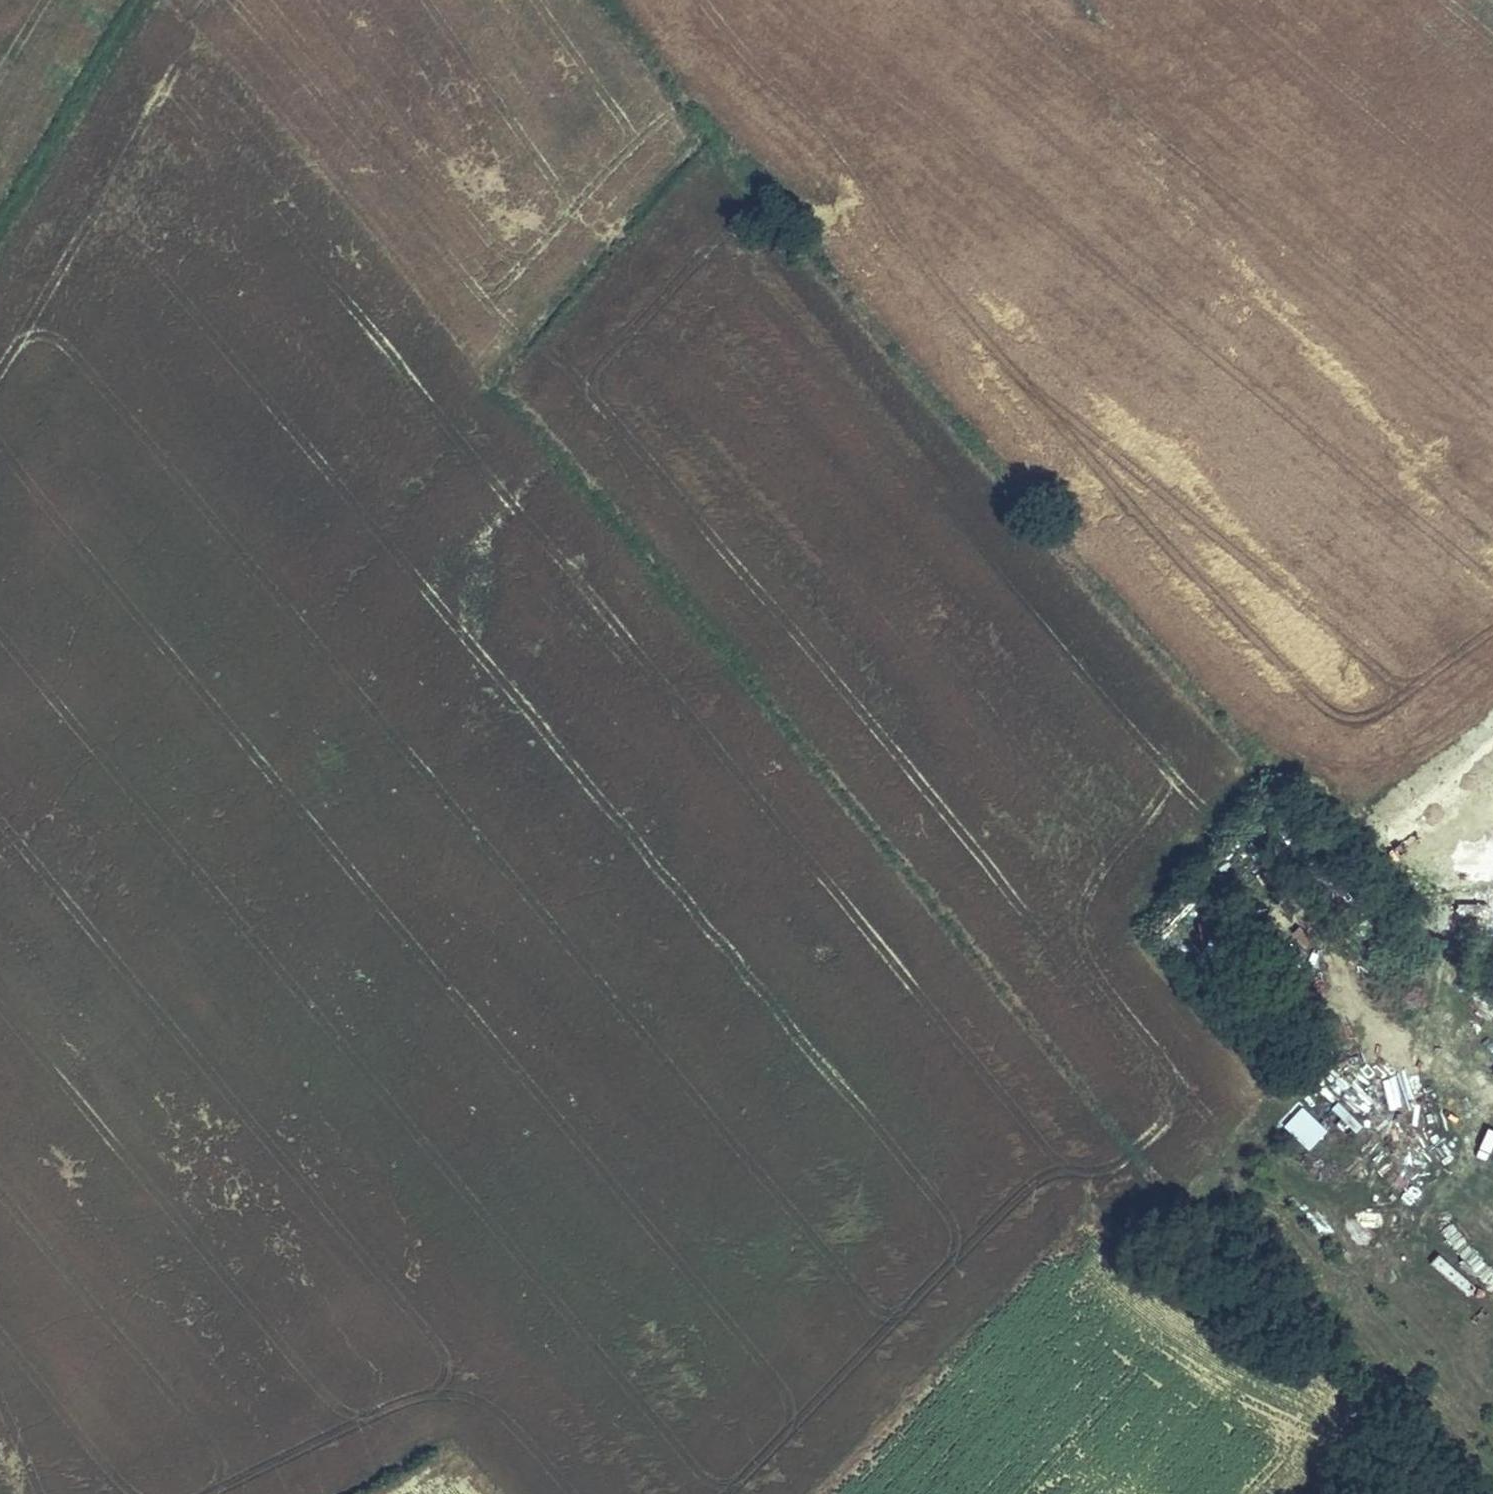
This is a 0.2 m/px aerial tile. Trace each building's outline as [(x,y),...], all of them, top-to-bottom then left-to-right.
[(1297,1102),(1277,1123),(1306,1151),(1327,1130),(1297,1102)]
